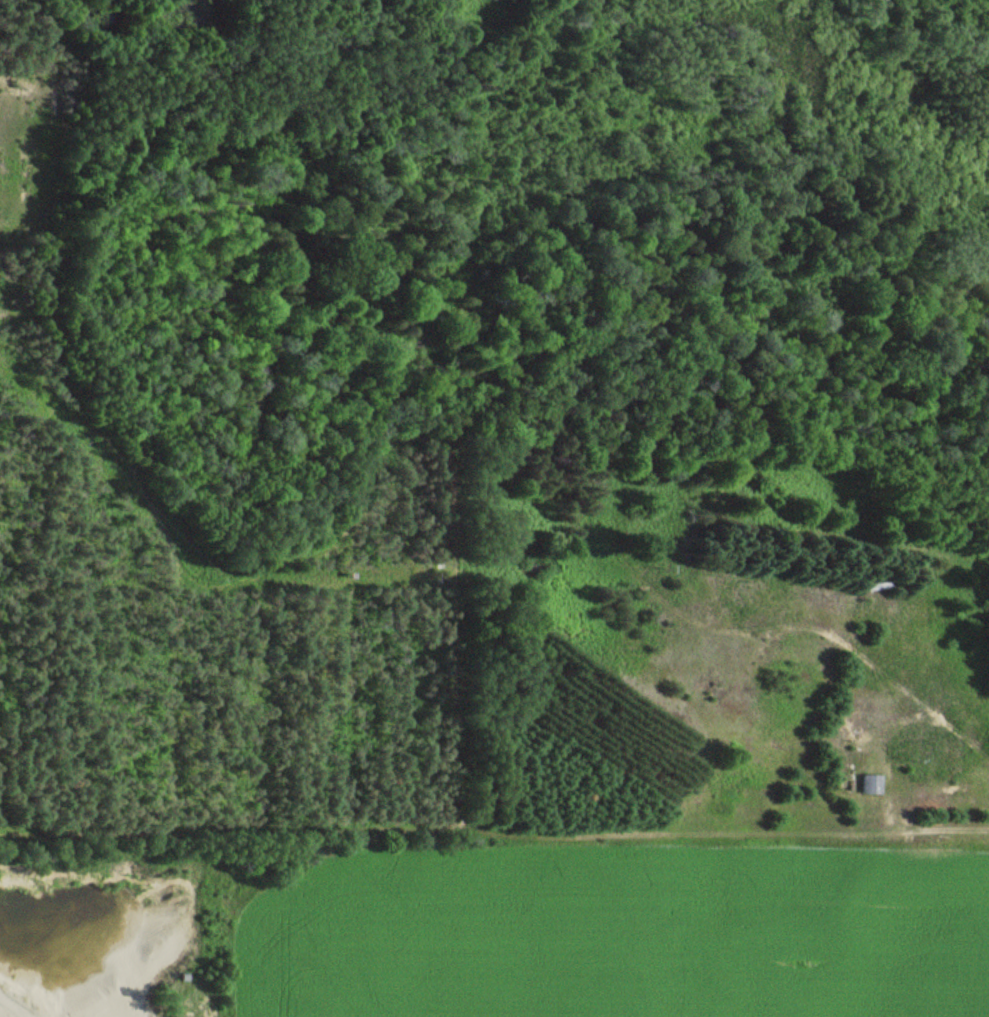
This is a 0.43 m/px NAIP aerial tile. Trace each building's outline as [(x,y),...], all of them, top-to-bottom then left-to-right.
[(883,794),(883,775),(863,775),(863,794),(883,794)]
